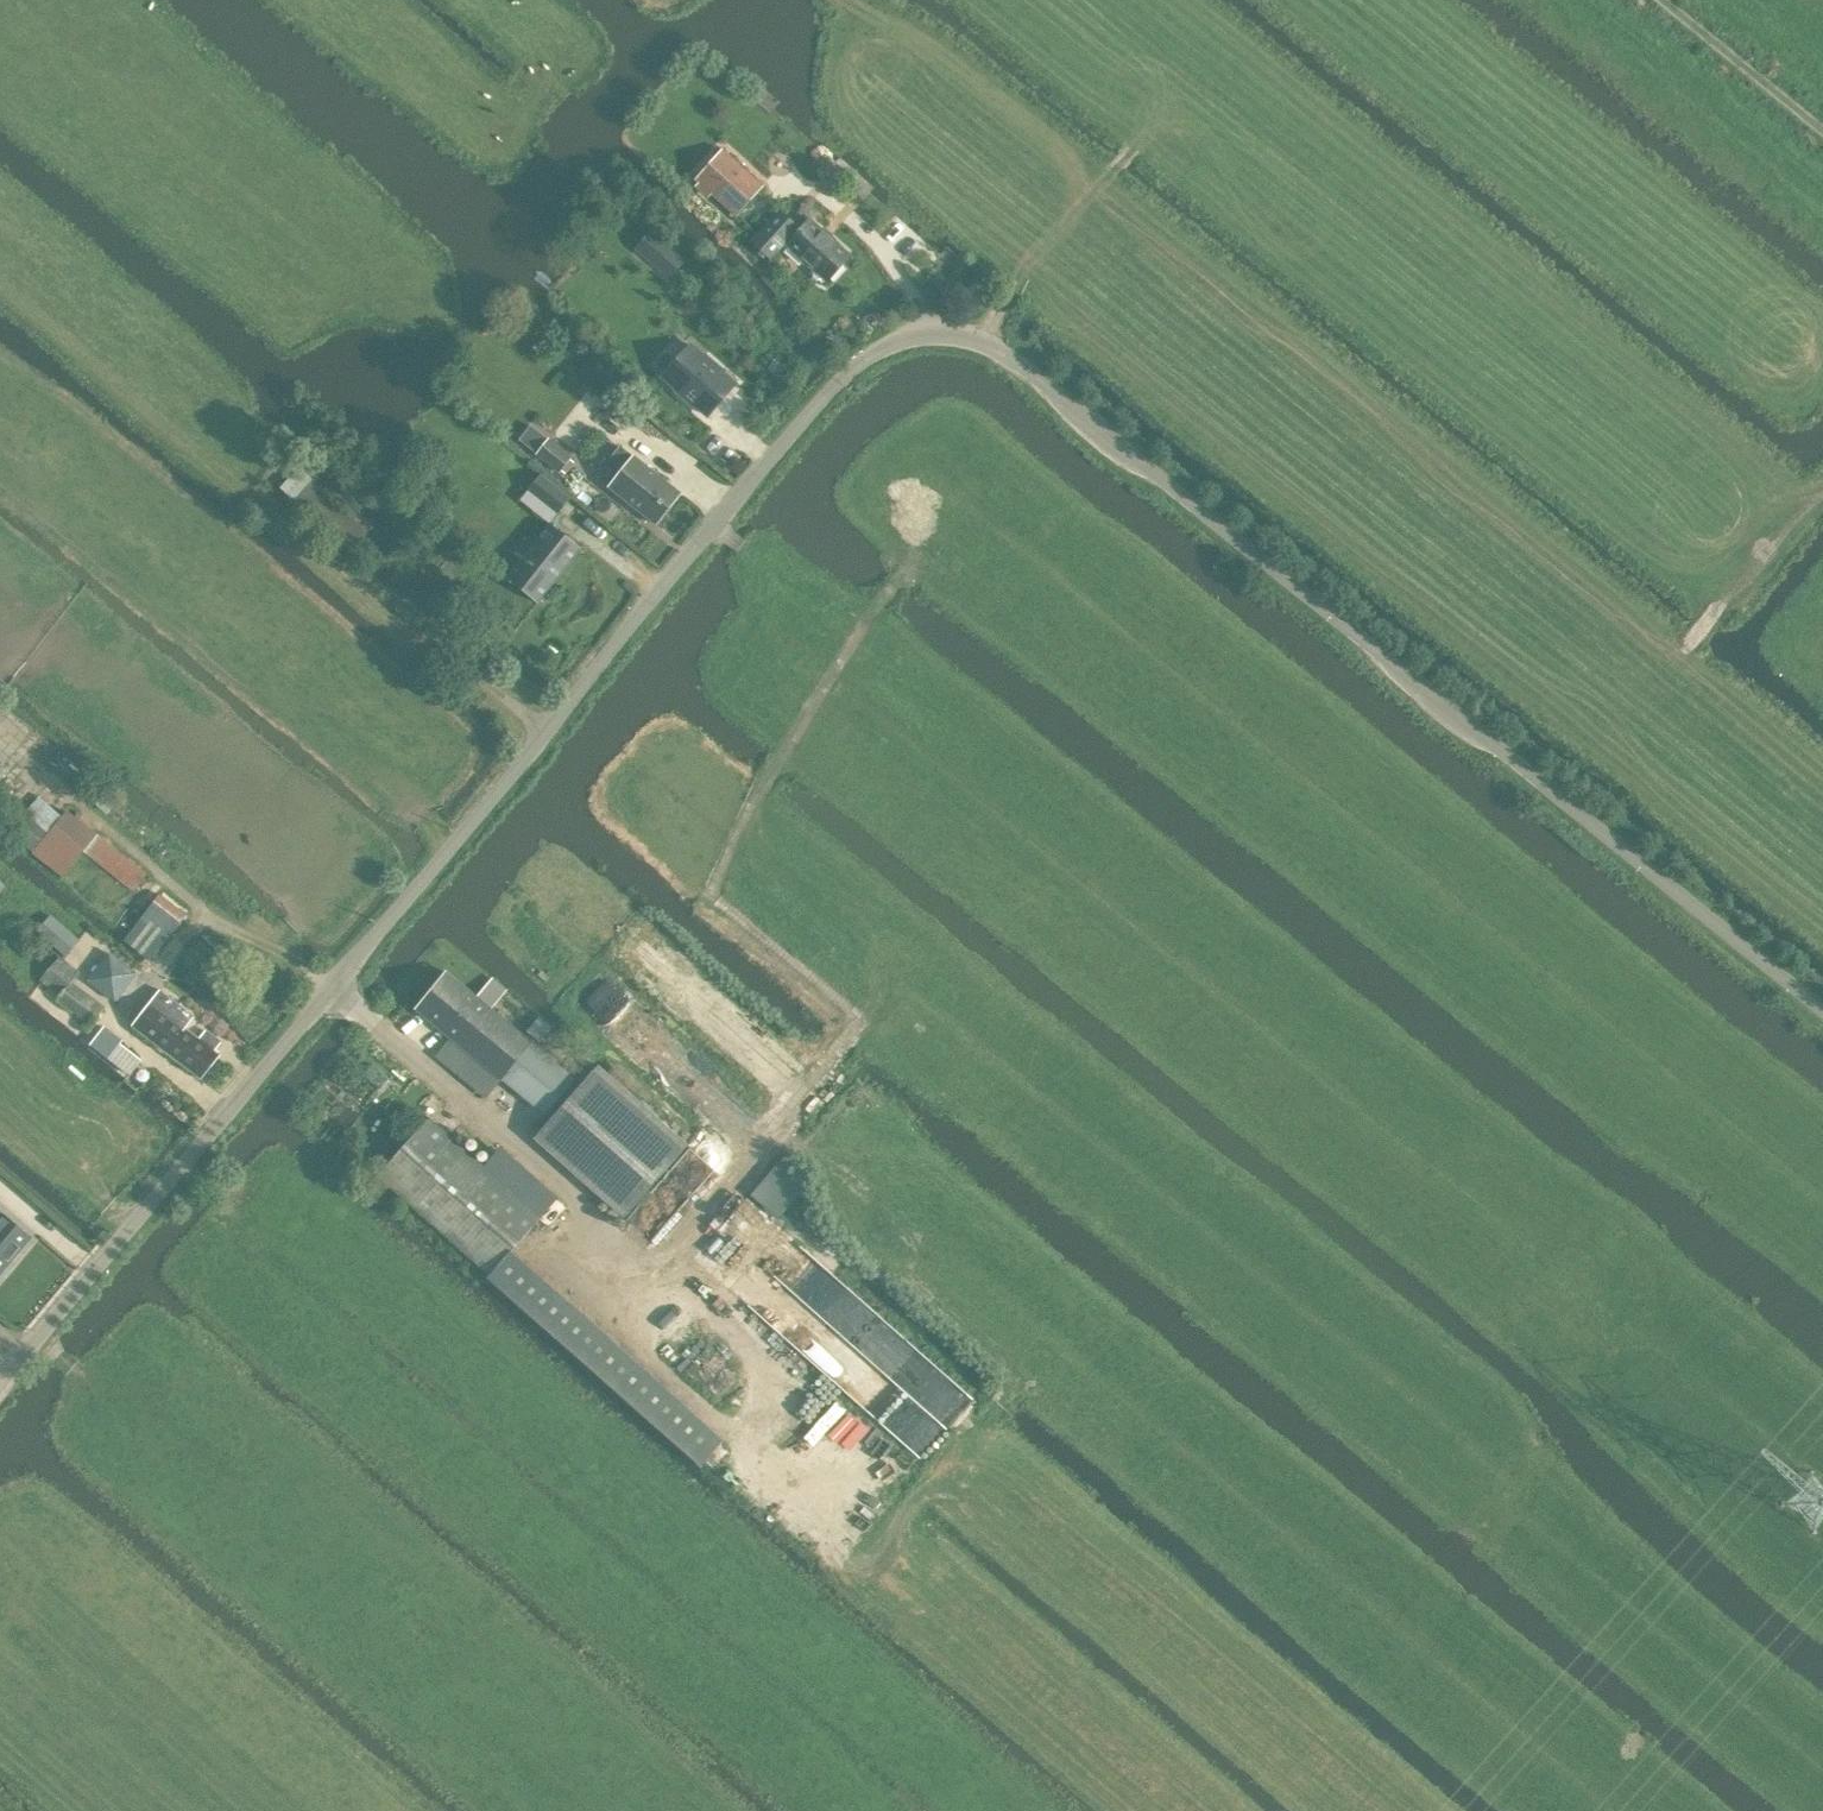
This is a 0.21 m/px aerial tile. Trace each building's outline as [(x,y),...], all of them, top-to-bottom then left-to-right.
[(763,185),(722,148),(694,180),(697,182),(694,186),(707,198),(710,195),(735,217),(763,185)] [(779,214),(752,244),(769,259),(783,244),(813,271),(814,276),(819,280),(824,279),(826,282),(849,257),(810,222),(800,233),(779,214)] [(648,260),(670,279),(686,260),(664,241),(648,260)] [(690,344),(661,378),(707,417),(736,383),(690,344)] [(775,360),(767,370),(777,378),(785,368),(775,360)] [(622,468),(608,486),(656,525),(681,493),(633,456),(620,446),(610,459),(622,468)] [(299,460),(274,488),(290,503),(347,555),(368,532),(329,497),(334,492),(334,491),(316,475),(299,460)] [(549,523),(506,578),(537,603),(581,549),(549,523)] [(13,835),(33,852),(32,853),(63,877),(83,851),(134,892),(149,873),(68,808),(62,816),(40,796),(26,812),(30,816),(13,835)] [(187,914),(161,894),(148,910),(175,930),(187,914)] [(38,931),(67,956),(80,941),(50,916),(38,931)] [(127,936),(152,957),(168,937),(141,917),(127,936)] [(57,999),(87,1021),(84,1025),(89,1029),(105,1008),(71,982),(79,973),(59,958),(41,981),(60,995),(57,999)] [(447,972),(417,1009),(502,1079),(545,1115),(576,1078),(536,1046),(524,1036),(491,1009),(506,992),(491,980),(477,997),(447,972)] [(133,1024),(201,1077),(219,1054),(213,1050),(220,1042),(206,1031),(199,1039),(184,1028),(193,1016),(160,990),(133,1024)] [(105,1025),(90,1044),(109,1058),(121,1043),(124,1039),(105,1025)] [(598,1066),(535,1137),(625,1217),(688,1146),(598,1066)] [(429,1119),(379,1175),(490,1274),(541,1217),(429,1119)] [(30,1237),(0,1212),(0,1272),(30,1237)]
